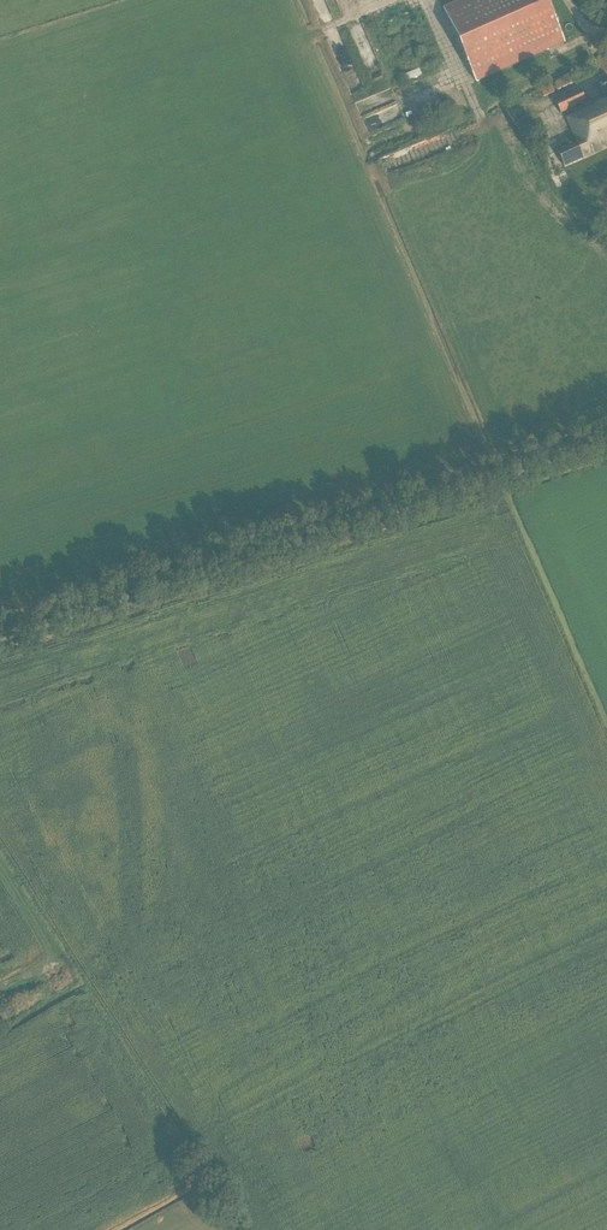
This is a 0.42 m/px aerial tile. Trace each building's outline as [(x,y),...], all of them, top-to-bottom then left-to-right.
[(546,0),(466,0),(444,10),(475,81),(565,42),(546,0)] [(443,72),(440,65),(423,73),(426,80),(443,72)] [(356,67),(344,71),(351,93),(362,90),(356,67)] [(404,76),(407,85),(424,79),(420,70),(404,76)] [(606,92),(606,80),(598,84),(603,94),(606,92)] [(559,113),(584,101),(580,92),(555,103),(559,113)] [(606,147),(606,99),(566,118),(577,142),(557,151),(564,167),(606,147)]
